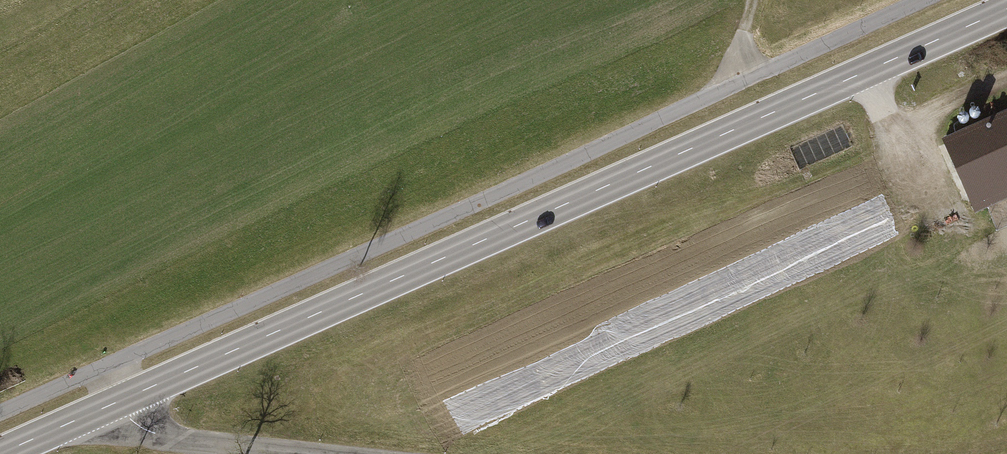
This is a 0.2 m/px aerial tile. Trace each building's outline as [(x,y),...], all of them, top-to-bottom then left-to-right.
[(936,142),(969,218),(1006,202),(1006,112),(936,142)]
